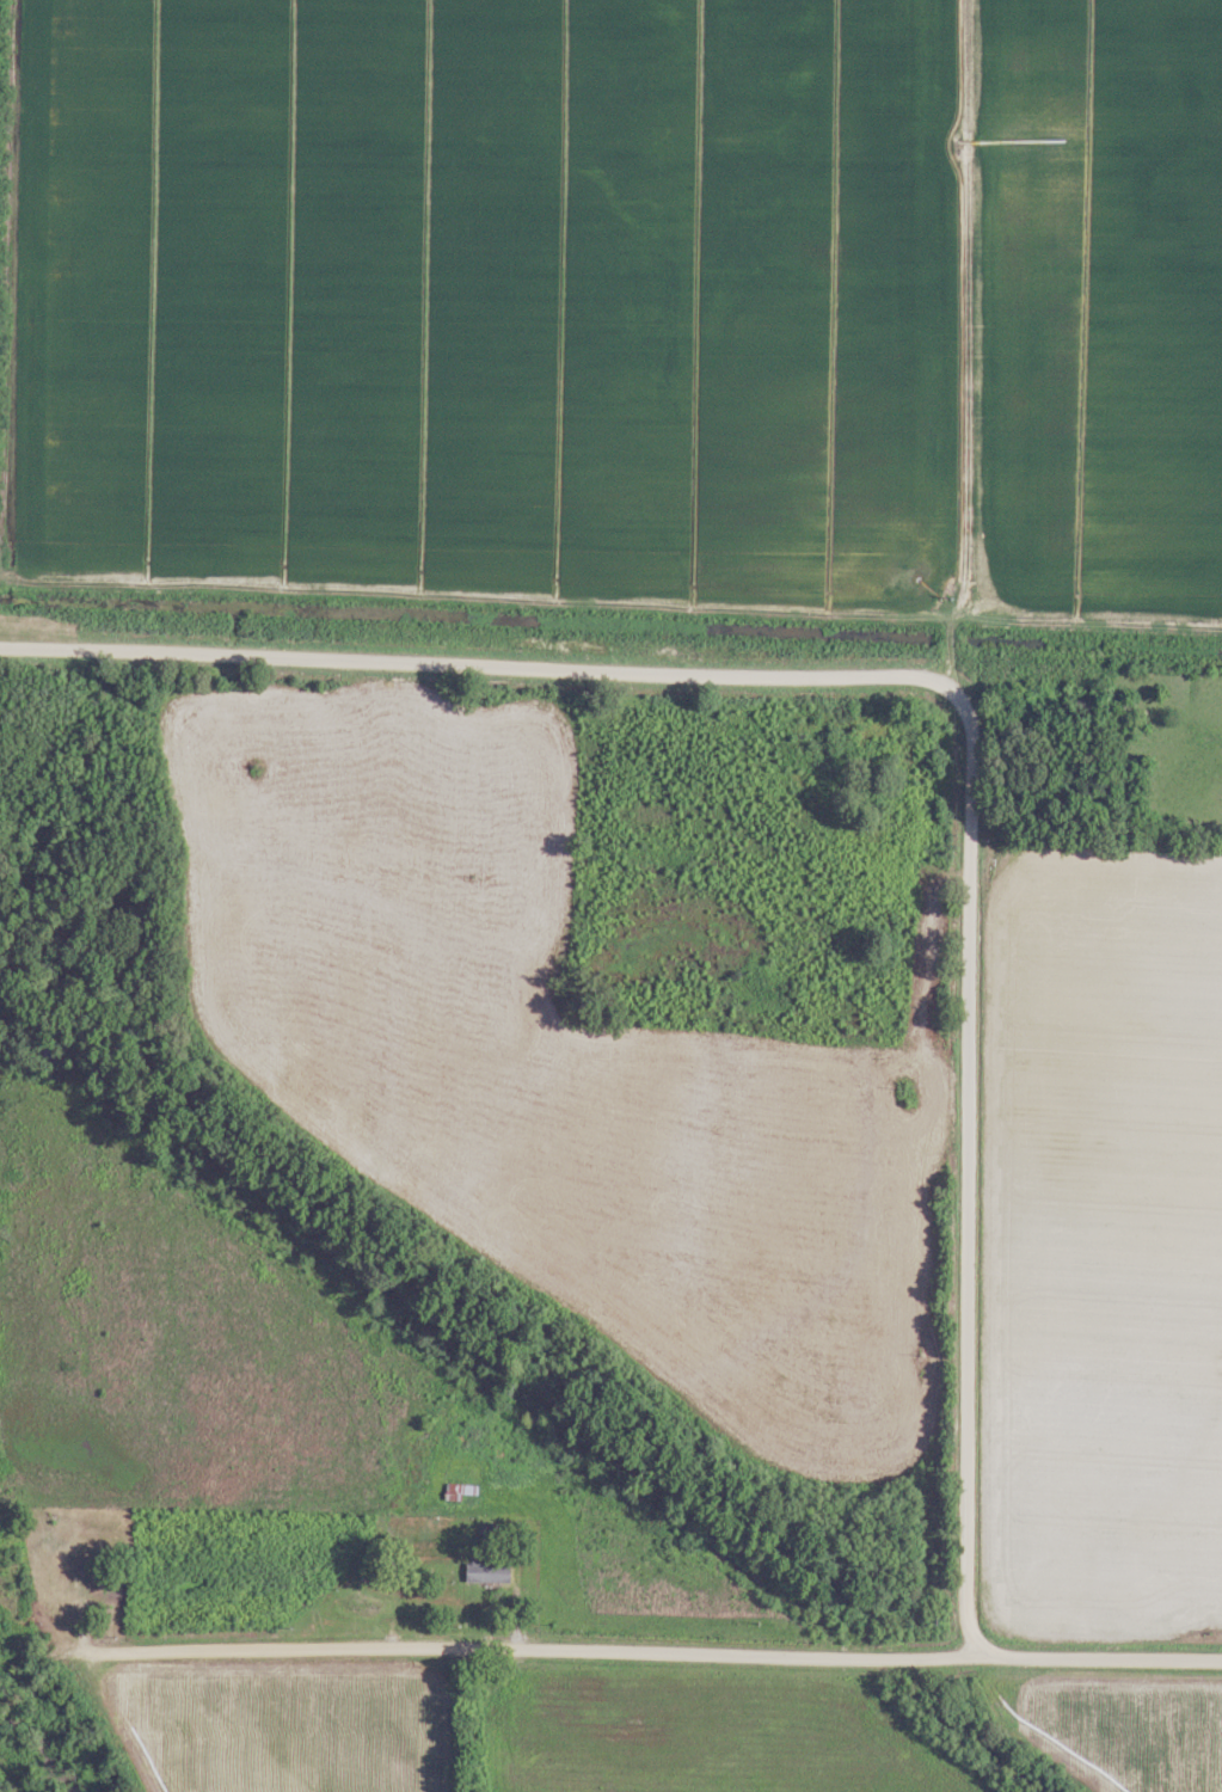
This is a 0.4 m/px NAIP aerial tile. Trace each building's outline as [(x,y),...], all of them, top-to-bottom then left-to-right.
[(472,1493),(472,1485),(447,1486),(447,1498),(453,1498),(453,1494),(472,1493)] [(509,1582),(509,1560),(464,1561),(464,1582),(509,1582)]
